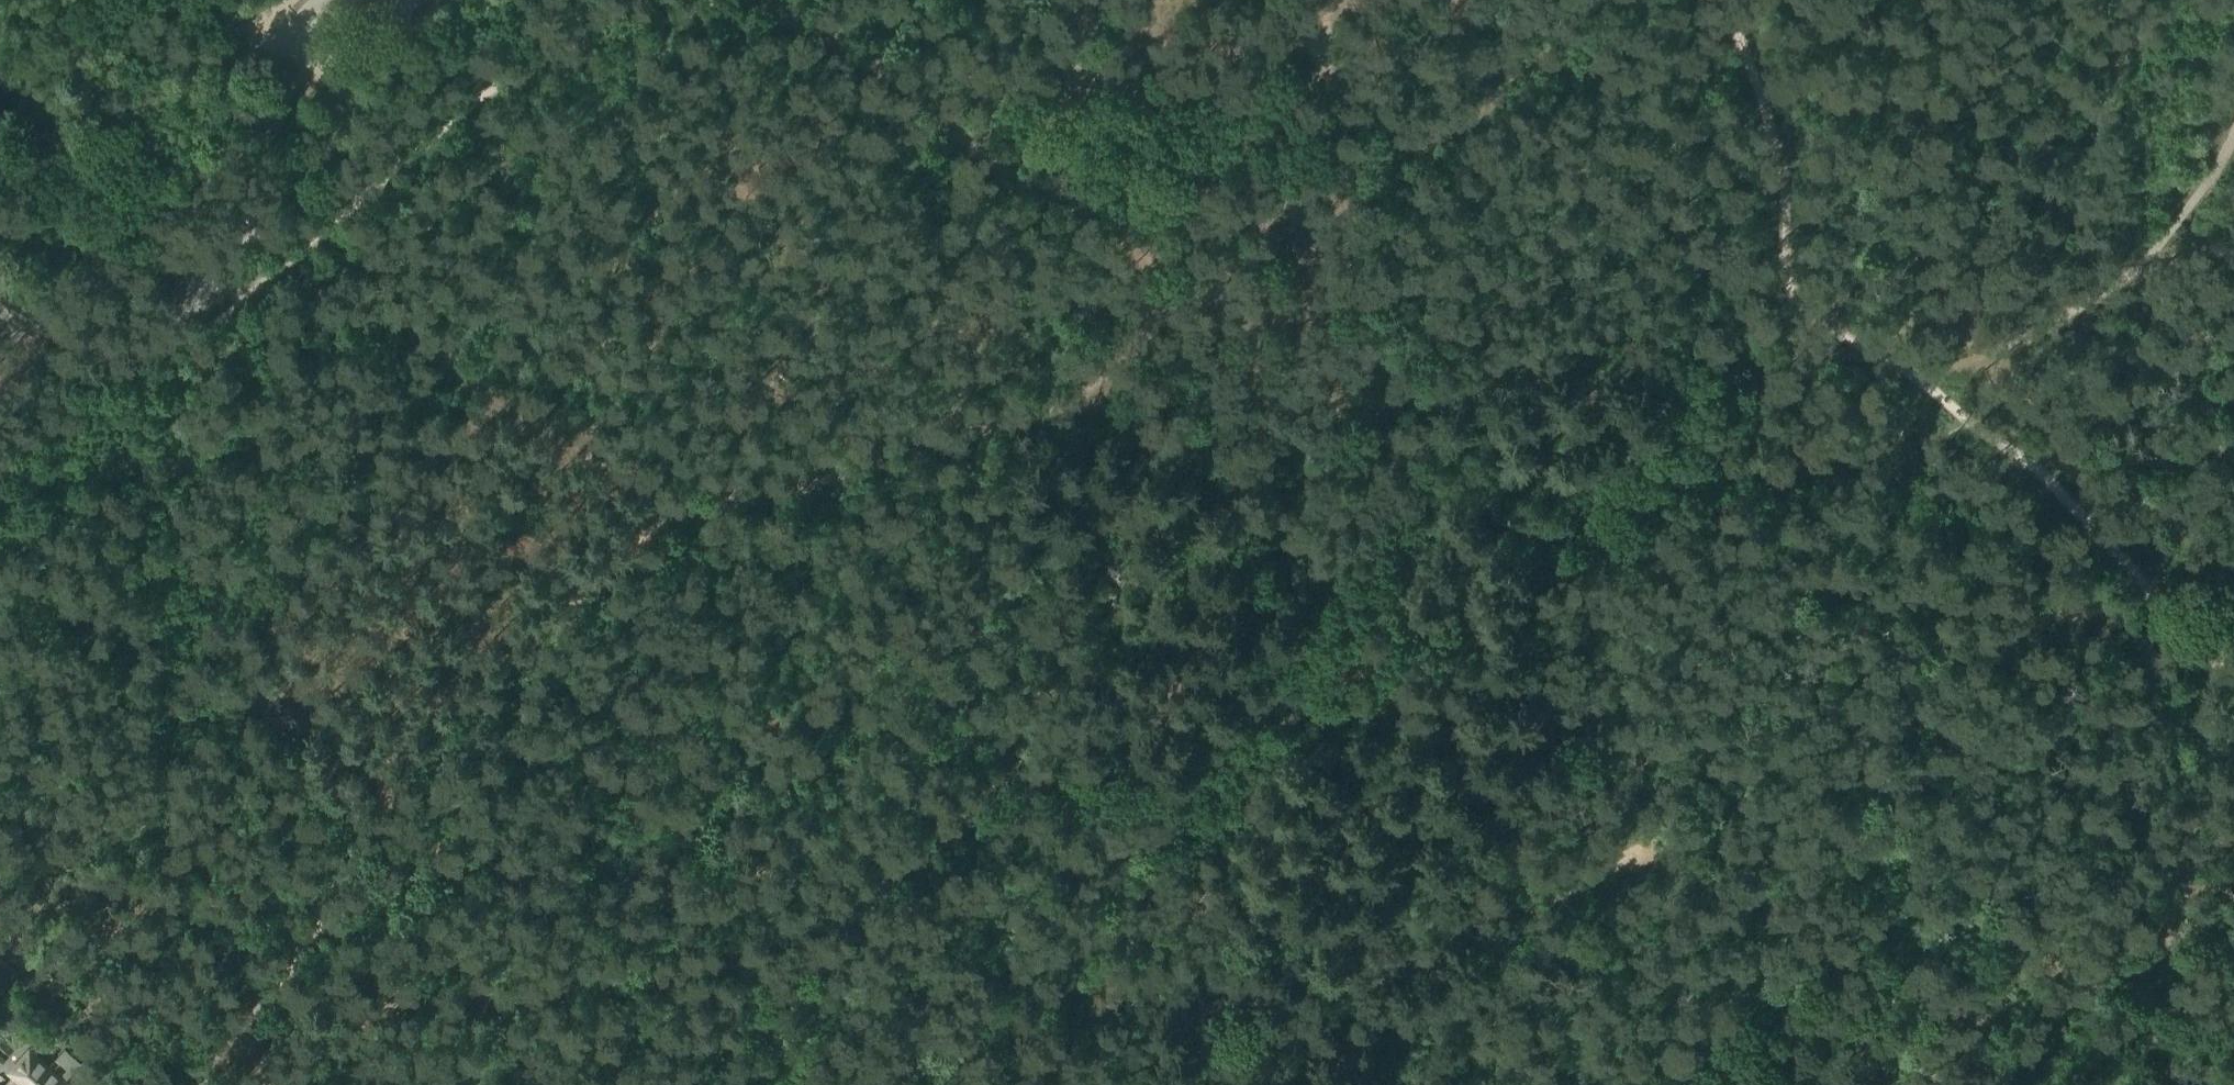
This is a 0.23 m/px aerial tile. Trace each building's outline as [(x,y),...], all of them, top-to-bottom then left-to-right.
[(366,14),(381,0),(352,0),(366,14)] [(30,1053),(12,1072),(26,1084),(66,1084),(30,1053)]
